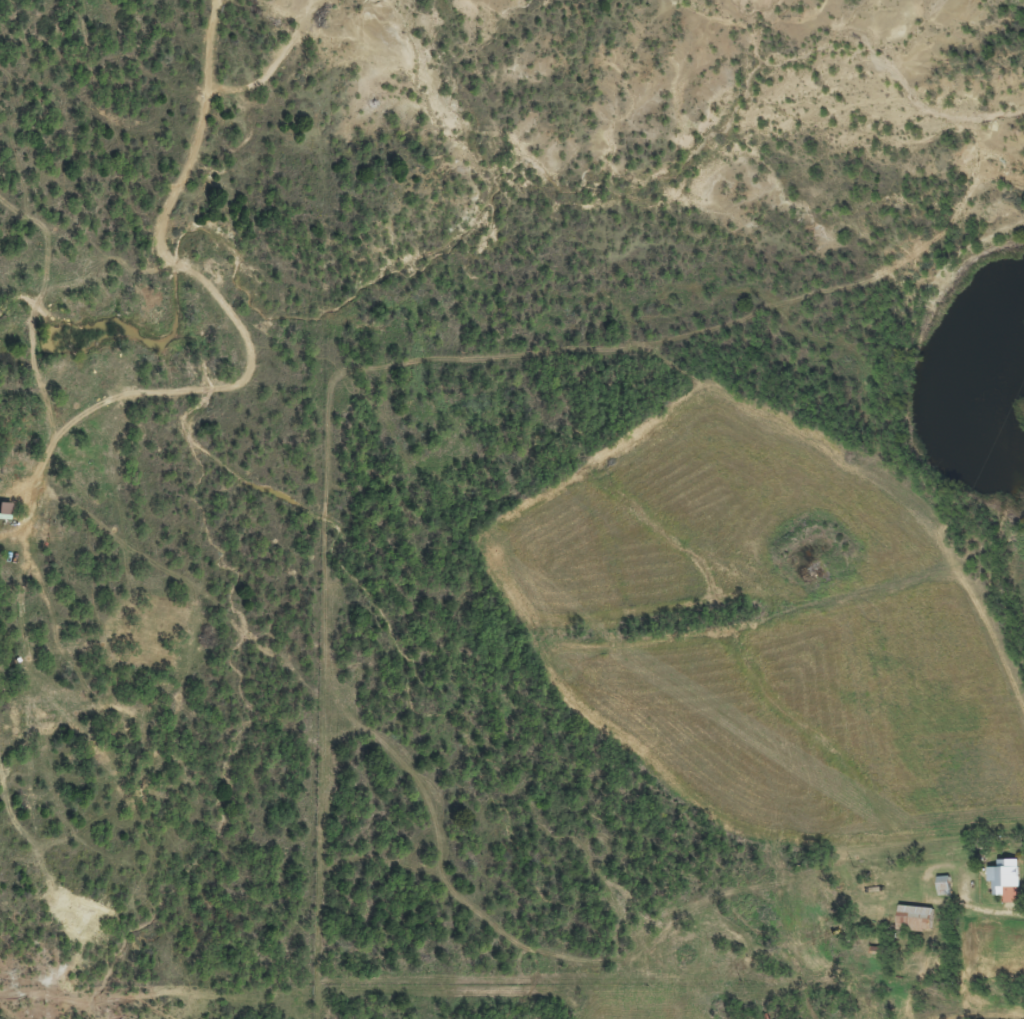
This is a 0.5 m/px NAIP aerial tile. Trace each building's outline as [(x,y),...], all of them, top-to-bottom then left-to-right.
[(1015,911),(1015,867),(993,868),(994,875),(983,875),(984,891),(989,891),(989,904),(1000,904),(1000,911),(1015,911)] [(893,938),(928,939),(929,915),(894,914),(893,938)]
